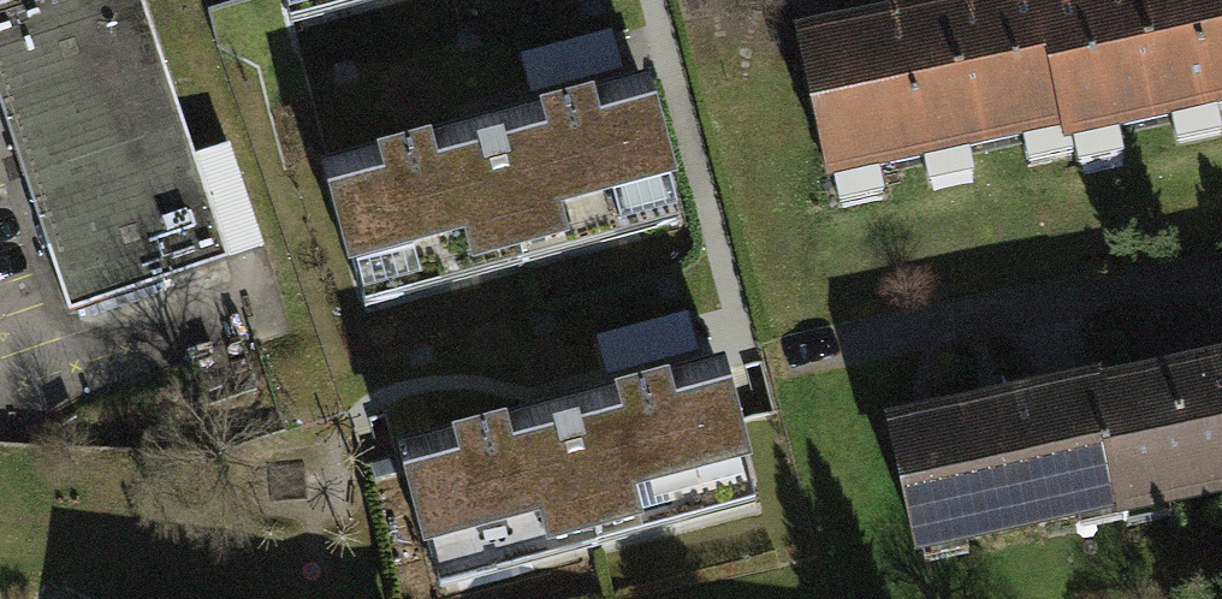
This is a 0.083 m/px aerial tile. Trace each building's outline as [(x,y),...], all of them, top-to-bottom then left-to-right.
[(0,6),(0,107),(69,313),(263,249),(228,146),(194,157),(141,0),(17,0),(0,6)] [(288,33),(416,0),(280,0),(288,33)] [(798,52),(829,202),(1067,153),(1068,160),(1221,127),(1221,0),(1102,0),(1057,10),(1055,0),(1049,0),(923,26),(798,52)] [(539,92),(628,72),(620,35),(531,54),(539,92)] [(487,135),(320,178),(357,319),(694,233),(658,91),(487,135)] [(606,331),(611,371),(705,358),(699,318),(606,331)] [(1112,404),(1111,396),(1021,417),(892,446),(921,576),(1141,526),(1144,540),(1221,523),(1221,379),(1112,404)] [(397,467),(431,598),(471,598),(771,522),(734,381),(568,423),(397,467)]
